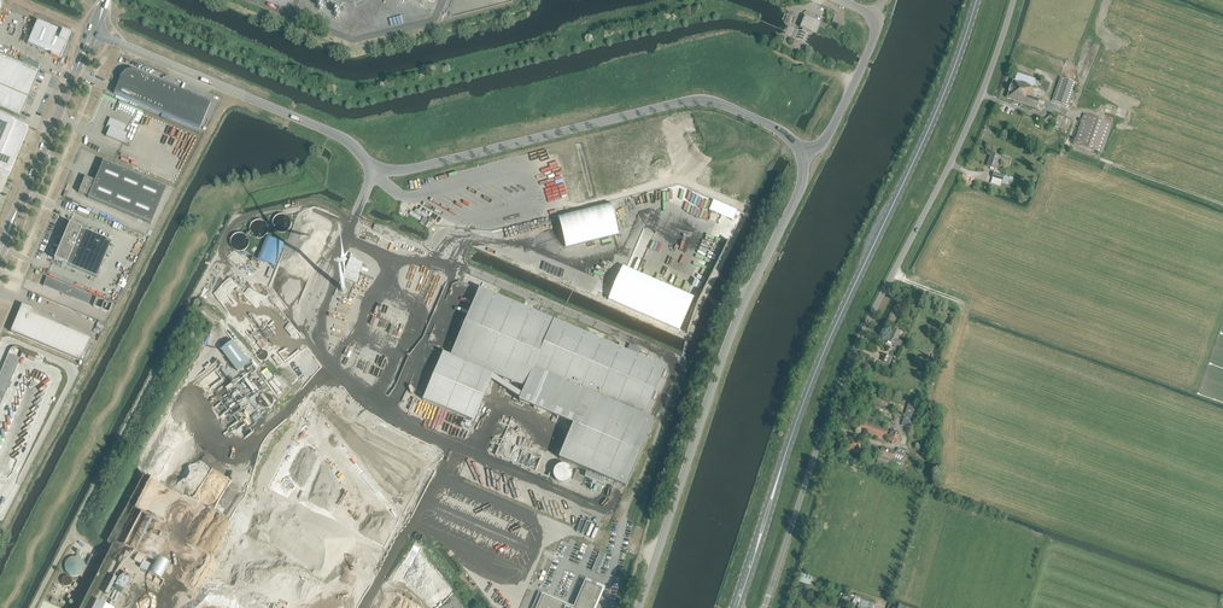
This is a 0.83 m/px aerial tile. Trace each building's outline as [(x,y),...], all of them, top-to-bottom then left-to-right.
[(811,32),(817,35),(822,23),(816,21),(805,16),(800,27),(803,29),(802,31),(793,27),(790,36),(804,42),(808,34),(806,33),(807,30),(811,32)] [(37,21),(27,45),(44,52),(45,51),(61,58),(67,43),(66,43),(69,36),(61,33),(61,31),(37,21)] [(37,73),(39,74),(39,73),(32,70),(0,57),(0,109),(13,115),(20,118),(20,117),(19,116),(27,98),(37,73)] [(120,78),(113,94),(199,130),(211,103),(136,72),(137,71),(136,71),(134,71),(131,70),(130,70),(128,71),(126,71),(125,72),(123,74),(122,75),(121,76),(120,78),(120,77),(119,78),(120,78)] [(1033,86),(1032,85),(1035,78),(1016,72),(1014,79),(1013,78),(1006,98),(1042,110),(1045,101),(1040,100),(1041,94),(1031,91),(1033,86)] [(1052,100),(1069,106),(1077,84),(1060,78),(1052,100)] [(1073,143),(1102,153),(1112,124),(1084,114),(1073,143)] [(1043,121),(1048,126),(1053,121),(1050,118),(1051,117),(1050,115),(1049,116),(1048,116),(1043,121)] [(8,177),(9,177),(28,129),(0,117),(0,173),(8,177)] [(127,126),(111,119),(109,125),(108,124),(106,128),(109,129),(106,137),(123,144),(127,135),(124,134),(127,126)] [(986,167),(995,170),(1000,156),(990,153),(986,167)] [(166,188),(103,161),(94,182),(87,178),(84,180),(78,193),(88,197),(88,198),(150,224),(166,188)] [(66,265),(96,278),(111,242),(82,229),(81,229),(70,224),(69,223),(54,260),(54,261),(54,260),(66,265)] [(284,244),(267,237),(258,259),(275,266),(284,244)] [(92,296),(47,277),(43,286),(62,294),(62,295),(71,299),(71,298),(88,305),(92,296)] [(665,369),(480,290),(488,294),(475,322),(467,319),(464,327),(472,330),(459,359),(452,356),(451,356),(443,353),(451,357),(431,403),(423,400),(473,422),(494,375),(526,389),(533,374),(586,397),(574,426),(559,459),(577,467),(584,469),(626,488),(626,487),(654,421),(645,417),(665,369)] [(104,302),(96,298),(93,307),(101,310),(104,302)] [(112,305),(104,302),(101,310),(108,313),(112,305)] [(27,307),(22,305),(21,307),(11,332),(16,334),(15,334),(16,334),(76,360),(86,338),(86,337),(30,314),(32,310),(27,307)] [(895,345),(895,344),(900,347),(903,342),(898,339),(901,333),(893,329),(887,341),(895,345)] [(886,363),(890,364),(893,357),(889,356),(883,354),(881,360),(886,363)] [(864,367),(871,370),(874,361),(868,358),(864,367)] [(901,425),(913,429),(920,407),(909,403),(901,425)] [(865,416),(864,419),(879,424),(880,421),(865,416)] [(884,440),(885,439),(889,441),(892,445),(899,443),(901,437),(897,431),(896,431),(888,429),(862,420),(858,432),(884,440)] [(844,449),(858,454),(862,442),(848,437),(844,449)] [(902,469),(904,462),(901,462),(906,450),(898,448),(896,452),(882,447),(877,463),(890,468),(895,469),(896,466),(902,469)] [(577,470),(573,479),(582,483),(586,474),(577,470)] [(798,582),(810,586),(812,577),(801,573),(798,582)] [(603,590),(597,587),(598,584),(591,582),(590,584),(586,582),(575,607),(595,607),(603,590)] [(552,600),(540,594),(534,607),(571,607),(552,600)] [(839,607),(848,607),(851,599),(843,596),(839,607)] [(874,604),(860,599),(857,607),(872,607),(874,604)]
